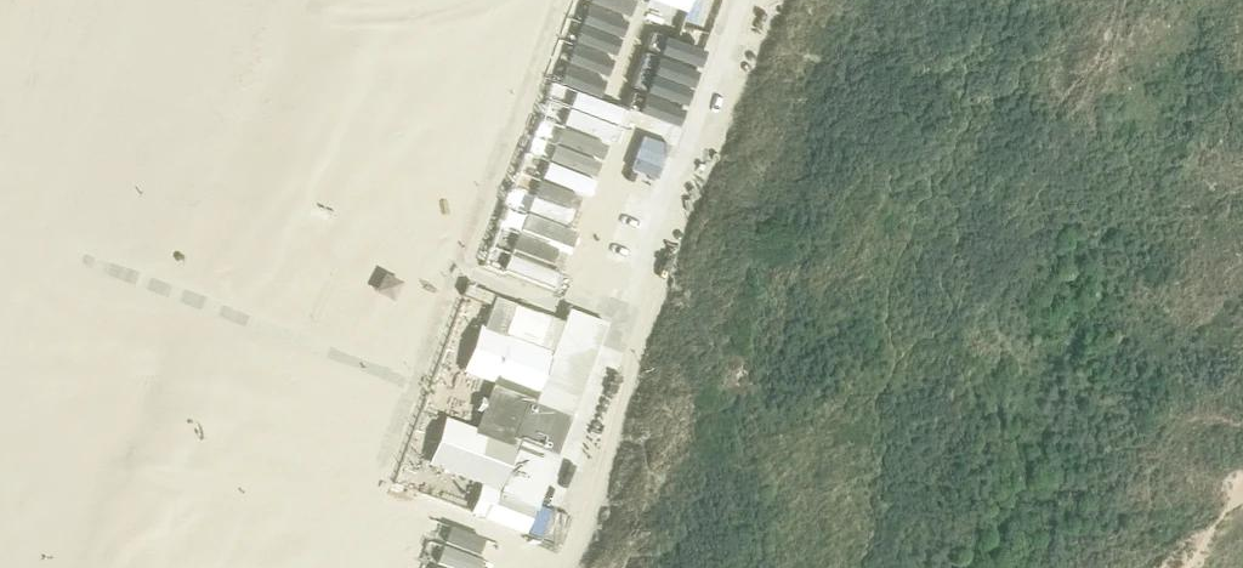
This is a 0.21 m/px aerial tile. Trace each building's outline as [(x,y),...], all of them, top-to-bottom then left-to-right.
[(559,81),(598,95),(633,0),(589,0),(559,81)] [(704,6),(694,2),(685,28),(695,32),(704,6)] [(702,47),(650,28),(625,104),(674,123),(702,47)] [(583,188),(610,100),(562,85),(535,173),(583,188)] [(641,132),(630,166),(657,175),(668,141),(641,132)] [(524,190),(499,266),(553,283),(558,269),(544,264),(558,221),(561,222),(572,186),(513,167),(507,185),(524,190)] [(466,372),(497,384),(488,407),(479,431),(448,420),(431,465),(488,486),(482,501),(483,501),(477,517),(523,536),(554,452),(571,409),(578,380),(598,326),(576,318),(571,330),(560,326),(561,323),(548,318),(547,318),(502,302),(491,332),(482,328),(466,372)] [(438,560),(456,567),(489,567),(492,562),(479,556),(487,538),(455,524),(438,560)]
